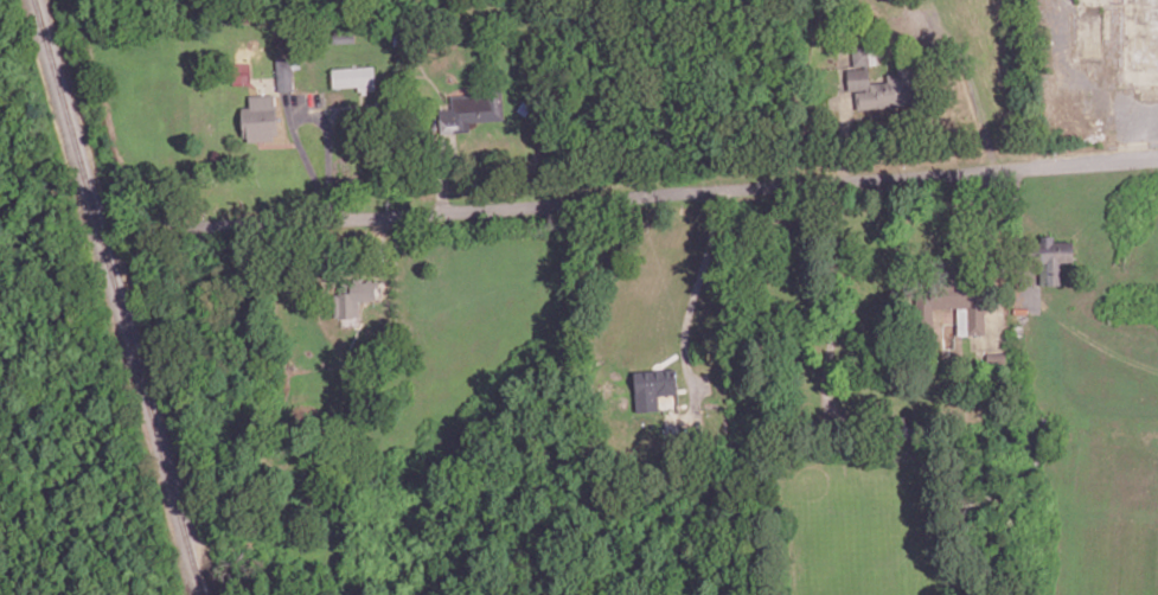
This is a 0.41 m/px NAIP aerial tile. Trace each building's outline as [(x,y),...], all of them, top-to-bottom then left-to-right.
[(865,68),(865,65),(855,65),(852,38),(868,37),(870,64),(868,64),(868,66),(865,68)] [(295,89),(280,90),(277,57),(301,56),(302,66),(294,68),(294,70),(295,70),(295,73),(294,73),(295,89)] [(897,63),(911,62),(915,104),(857,109),(856,91),(871,89),(871,88),(870,83),(888,81),(888,72),(898,72),(897,63)] [(334,87),(333,68),(375,64),(377,89),(367,89),(367,92),(363,94),(363,90),(360,90),(359,84),(334,87)] [(871,88),(849,89),(847,69),(865,68),(868,66),(869,66),(870,83),(871,88)] [(471,130),(441,133),(440,109),(453,108),(452,94),(488,91),(487,83),(503,82),(505,119),(471,121),(471,130)] [(275,139),(250,141),(249,135),(245,135),(243,107),(251,105),(250,94),(276,92),(276,95),(277,95),(280,134),(275,134),(275,139)] [(1061,284),(1041,284),(1041,262),(1030,262),(1030,242),(1042,242),(1042,236),(1055,236),(1055,241),(1074,241),(1074,262),(1061,262),(1061,284)] [(359,315),(354,315),(354,316),(341,316),(335,316),(334,294),(340,294),(339,282),(353,282),(353,277),(362,277),(362,281),(367,281),(367,279),(371,279),(372,281),(378,281),(379,286),(376,287),(376,299),(372,299),(372,300),(359,300),(359,315)] [(986,334),(968,335),(968,307),(934,308),(934,326),(917,326),(916,281),(986,281),(986,334)] [(678,392),(659,395),(660,408),(644,409),(641,388),(632,389),(631,371),(676,367),(676,371),(677,371),(678,376),(677,376),(678,392)]
